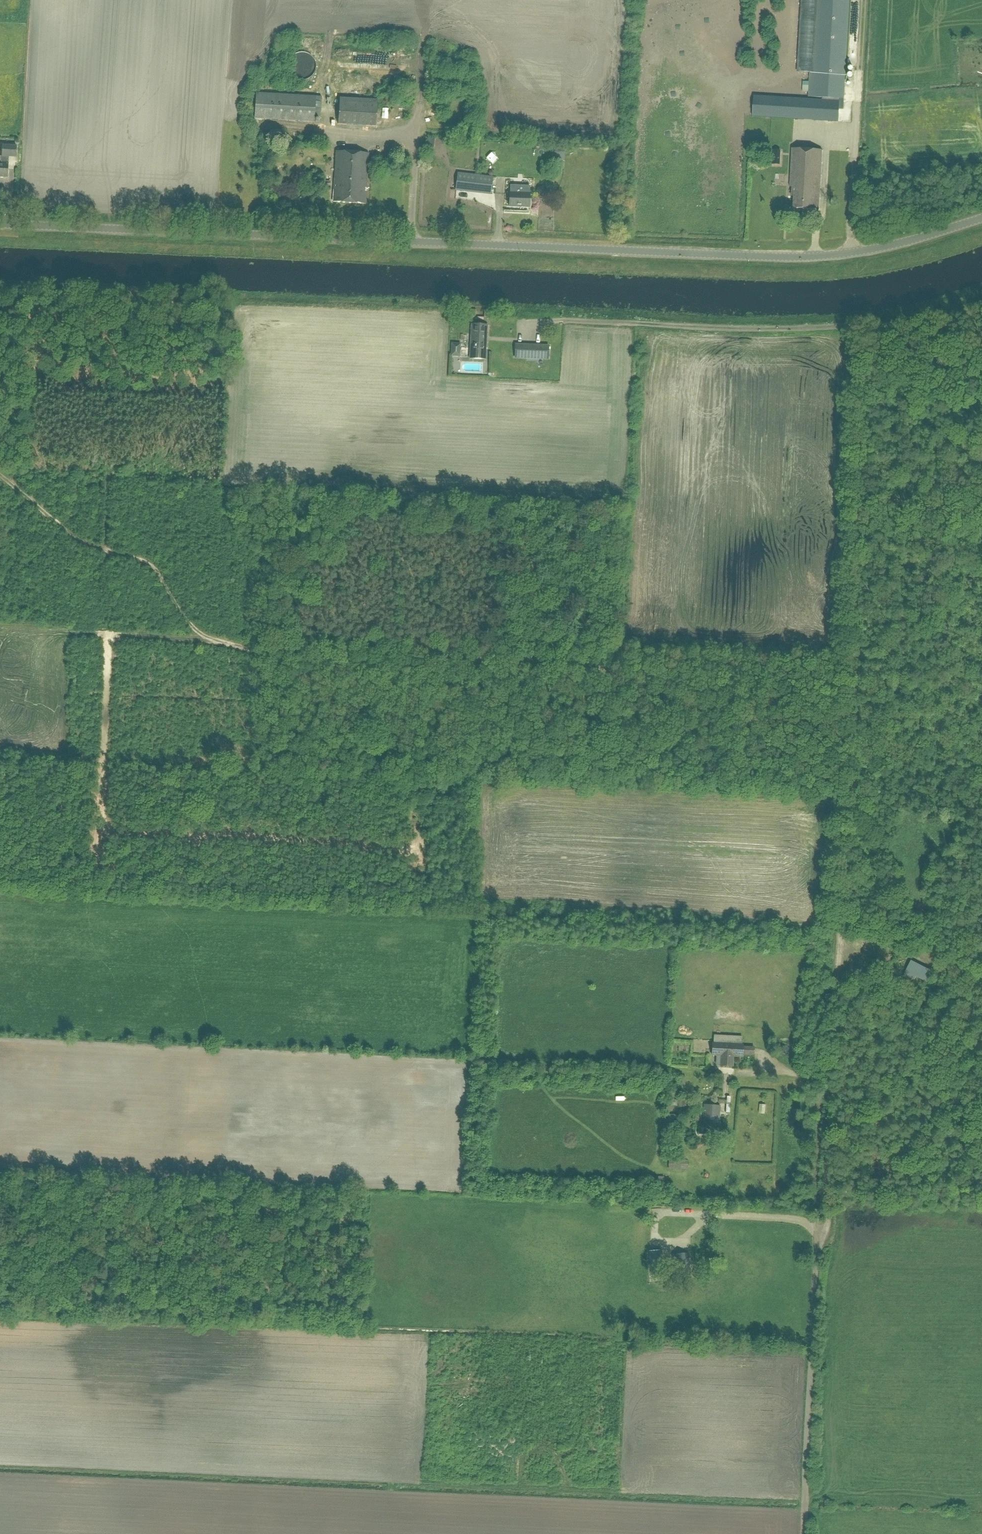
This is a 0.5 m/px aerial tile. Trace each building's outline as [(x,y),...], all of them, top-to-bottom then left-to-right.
[(814,74),(810,73),(809,82),(803,82),(802,92),(809,92),(809,97),(844,99),(849,0),(801,0),(797,71),(814,72),(814,74)] [(321,97),(256,93),(255,119),(314,122),(314,117),(320,118),(321,97)] [(807,99),(754,96),(753,117),(846,123),(848,101),(807,99)] [(377,100),(340,98),(338,124),(375,126),(377,100)] [(2,146),(1,163),(0,163),(0,177),(7,177),(7,163),(7,157),(15,157),(15,147),(2,146)] [(822,150),(792,148),(790,187),(792,187),(792,196),(794,196),(794,208),(813,210),(813,209),(819,209),(822,150)] [(368,153),(336,151),(333,202),(365,204),(368,153)] [(459,173),(457,191),(477,193),(479,175),(459,173)] [(553,181),(551,176),(536,179),(538,185),(553,181)] [(529,187),(516,186),(516,192),(510,192),(509,206),(529,207),(529,193),(529,187)] [(471,324),(470,358),(485,359),(487,325),(471,324)] [(541,343),(516,342),(515,355),(541,356),(541,343)] [(460,343),(451,343),(450,356),(460,357),(460,343)] [(919,959),(915,956),(907,972),(927,982),(932,971),(917,964),(919,959)] [(741,1056),(741,1054),(754,1055),(754,1046),(741,1045),(742,1036),(714,1035),(714,1042),(711,1042),(711,1054),(720,1055),(719,1064),(731,1065),(732,1055),(741,1056)] [(678,1106),(686,1106),(686,1099),(688,1099),(688,1091),(685,1091),(685,1077),(682,1077),(681,1091),(678,1091),(678,1106)] [(718,1135),(719,1114),(703,1113),(703,1125),(700,1125),(699,1134),(718,1135)] [(677,1114),(665,1114),(665,1126),(676,1126),(677,1114)] [(668,1168),(687,1169),(688,1161),(681,1160),(681,1158),(669,1157),(668,1168)]
